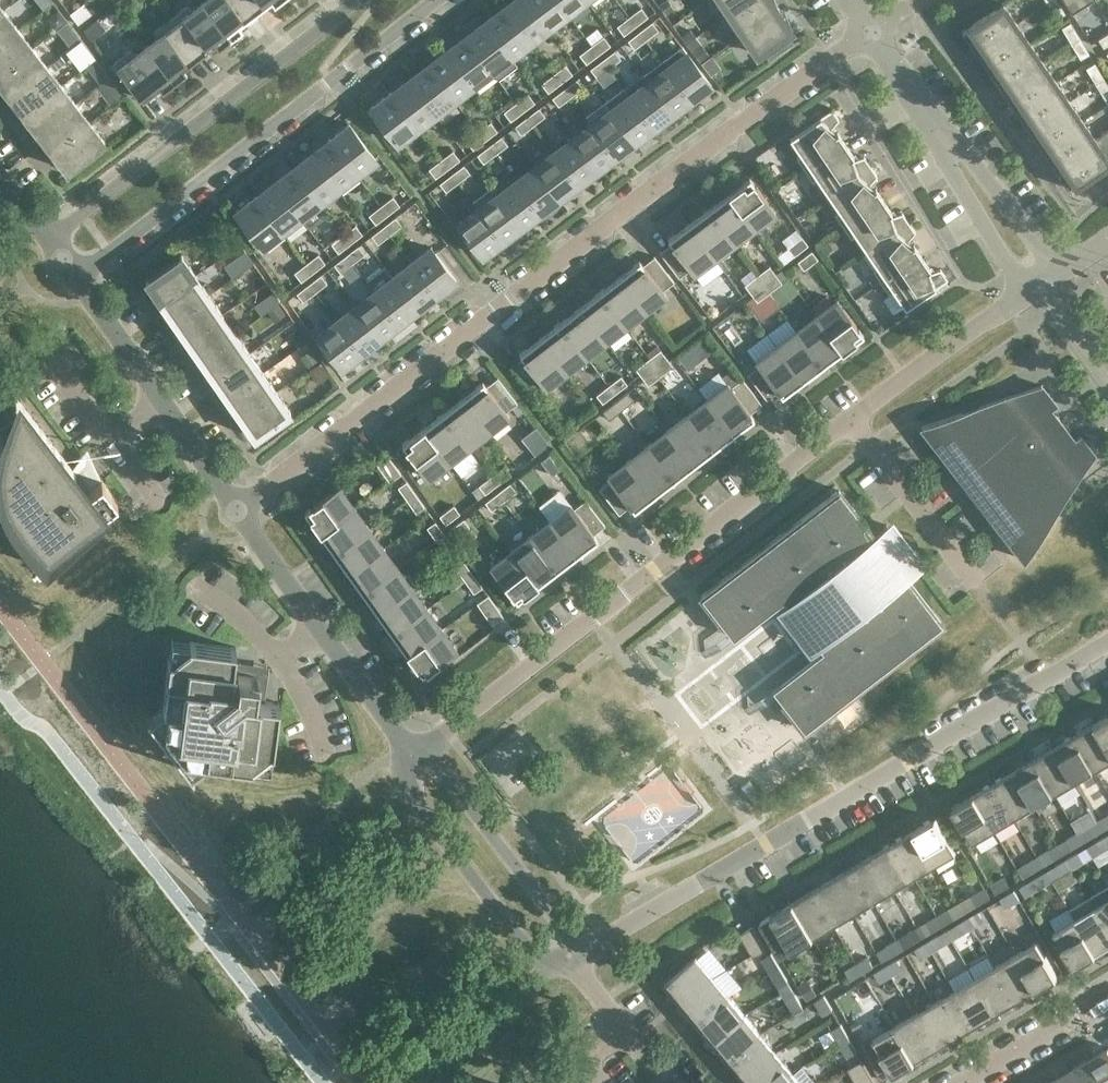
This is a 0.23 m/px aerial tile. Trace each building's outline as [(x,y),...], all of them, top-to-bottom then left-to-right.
[(98,0),(86,0),(83,2),(92,13),(102,5),(98,0)] [(120,2),(125,9),(132,4),(129,0),(123,0),(120,2)] [(245,0),(205,0),(202,2),(230,38),(243,29),(238,23),(243,19),(245,21),(255,13),(245,0)] [(255,13),(266,4),(264,2),(267,0),(245,0),(255,13)] [(527,0),(513,0),(503,8),(529,42),(548,27),(527,0)] [(557,0),(527,0),(548,27),(567,13),(557,0)] [(567,13),(584,0),(557,0),(567,13)] [(729,14),(749,0),(720,0),(729,14)] [(773,0),(749,0),(729,14),(742,33),(779,8),(773,0)] [(1057,0),(1051,0),(1047,2),(1056,18),(1064,13),(1057,0)] [(1070,10),(1087,0),(1064,0),(1070,10)] [(666,1),(659,6),(664,13),(671,8),(666,1)] [(230,38),(202,2),(191,11),(187,5),(170,18),(199,56),(210,48),(208,46),(213,42),(218,48),(230,38)] [(962,30),(975,51),(1017,23),(1003,2),(962,30)] [(641,7),(629,16),(636,26),(648,16),(641,7)] [(529,42),(503,8),(484,22),(510,56),(529,42)] [(793,29),(779,8),(742,33),(756,54),(793,29)] [(4,10),(0,13),(0,42),(18,28),(4,10)] [(51,16),(50,22),(56,29),(66,21),(58,10),(51,16)] [(636,26),(629,16),(617,26),(624,35),(636,26)] [(199,56),(170,18),(153,31),(158,37),(146,45),(174,82),(187,72),(182,66),(187,62),(189,64),(199,56)] [(66,21),(56,29),(60,35),(70,27),(66,21)] [(99,21),(85,31),(93,42),(107,31),(99,21)] [(510,56),(484,22),(466,36),(492,70),(510,56)] [(658,30),(652,22),(640,31),(646,39),(658,30)] [(1079,38),(1070,22),(1062,27),(1071,43),(1079,38)] [(1030,42),(1017,23),(975,51),(989,70),(1030,42)] [(18,28),(0,42),(0,72),(32,47),(18,28)] [(690,29),(681,36),(686,43),(695,36),(690,29)] [(646,39),(640,31),(628,40),(634,48),(646,39)] [(1099,39),(1104,47),(1107,45),(1107,33),(1099,39)] [(492,70),(466,36),(447,50),(473,85),(492,70)] [(604,36),(591,45),(598,54),(611,45),(604,36)] [(695,36),(686,43),(692,50),(700,43),(695,36)] [(1089,53),(1079,38),(1071,43),(1081,58),(1089,53)] [(1043,62),(1030,42),(989,70),(1002,90),(1043,62)] [(174,82),(146,45),(135,54),(131,49),(114,62),(143,99),(154,91),(152,89),(158,85),(162,91),(174,82)] [(598,54),(591,45),(579,54),(586,63),(598,54)] [(32,47),(0,72),(0,87),(2,89),(4,87),(9,95),(47,66),(32,47)] [(473,85),(447,50),(428,65),(454,99),(473,85)] [(621,58),(614,50),(602,59),(609,68),(621,58)] [(711,85),(687,52),(667,67),(692,100),(711,85)] [(609,68),(602,59),(590,69),(597,77),(609,68)] [(1056,81),(1043,62),(1002,90),(1015,109),(1056,81)] [(1104,78),(1095,63),(1086,68),(1096,83),(1104,78)] [(566,64),(553,74),(560,83),(573,74),(566,64)] [(454,99),(428,65),(409,79),(435,113),(454,99)] [(61,84),(47,66),(9,95),(15,102),(13,104),(22,115),(61,84)] [(101,66),(92,73),(100,84),(109,77),(101,66)] [(692,100),(667,67),(648,81),(672,113),(690,100),(691,101),(692,100)] [(560,83),(553,74),(541,83),(548,92),(560,83)] [(110,77),(96,88),(110,106),(123,95),(110,77)] [(1104,78),(1096,83),(1105,99),(1107,97),(1107,85),(1104,78)] [(435,113),(409,79),(392,92),(391,91),(390,92),(417,127),(435,113)] [(583,87),(576,79),(564,88),(571,97),(583,87)] [(672,113),(648,81),(629,95),(653,127),(672,113)] [(1070,101),(1056,81),(1015,109),(1028,129),(1070,101)] [(76,103),(61,84),(22,115),(30,126),(33,124),(38,132),(76,103)] [(571,97),(564,88),(552,97),(559,106),(571,97)] [(417,127),(390,92),(370,107),(397,142),(417,127)] [(528,93),(516,102),(523,111),(535,102),(528,93)] [(653,127),(629,95),(610,109),(634,142),(653,127)] [(1083,120),(1070,101),(1028,129),(1042,148),(1083,120)] [(523,111),(516,102),(504,112),(511,121),(523,111)] [(90,122),(76,103),(38,132),(44,139),(42,141),(51,152),(90,122)] [(545,116),(539,107),(527,117),(533,125),(545,116)] [(634,142),(610,109),(591,124),(615,156),(634,142)] [(796,158),(804,169),(845,142),(837,130),(836,131),(832,127),(839,119),(832,109),(789,138),(801,154),(796,158)] [(533,125),(527,117),(515,126),(521,134),(533,125)] [(1096,140),(1095,138),(1083,120),(1042,148),(1055,168),(1096,140)] [(105,141),(90,122),(51,152),(59,163),(61,162),(67,170),(105,141)] [(491,122),(478,131),(485,140),(497,131),(491,122)] [(349,123),(329,138),(356,174),(376,159),(349,123)] [(615,156),(591,124),(572,138),(596,170),(615,156)] [(1095,138),(1096,140),(1055,168),(1069,188),(1088,175),(1092,181),(1107,170),(1107,129),(1095,138)] [(485,140),(478,131),(466,140),(473,149),(485,140)] [(508,144),(501,136),(489,145),(496,154),(508,144)] [(356,174),(329,138),(328,139),(329,140),(311,154),(338,188),(356,174)] [(596,170),(572,138),(553,152),(577,184),(596,170)] [(853,154),(845,142),(804,169),(813,181),(817,178),(828,195),(871,166),(864,156),(854,160),(852,155),(853,154)] [(496,154),(489,145),(477,154),(483,163),(496,154)] [(453,150),(441,159),(448,168),(460,159),(453,150)] [(577,184),(553,152),(534,166),(558,198),(577,184)] [(338,188),(311,154),(293,168),(319,202),(338,188)] [(448,168),(441,159),(429,168),(436,178),(448,168)] [(470,173),(464,164),(452,174),(458,182),(470,173)] [(558,198),(534,166),(515,180),(540,212),(558,198)] [(877,175),(871,166),(828,195),(839,211),(835,214),(843,226),(883,198),(875,186),(874,187),(870,184),(877,175)] [(319,202),(293,168),(274,183),(300,217),(319,202)] [(458,182),(452,174),(440,183),(446,191),(458,182)] [(749,177),(729,193),(754,227),(775,212),(749,177)] [(540,212),(515,180),(497,194),(521,226),(540,212)] [(300,217),(274,183),(257,196),(256,195),(255,196),(282,231),(300,217)] [(754,227),(729,193),(709,208),(735,242),(754,227)] [(521,226),(497,194),(478,208),(503,242),(504,241),(503,240),(521,226)] [(282,231),(255,196),(235,211),(262,246),(282,231)] [(393,196),(381,205),(388,214),(400,205),(393,196)] [(891,210),(883,198),(843,226),(851,238),(855,235),(866,251),(909,222),(902,212),(892,216),(890,211),(891,210)] [(388,214),(381,205),(369,215),(376,224),(388,214)] [(503,242),(478,208),(458,223),(483,256),(503,242)] [(735,242),(709,208),(689,222),(715,257),(735,242)] [(402,225),(395,217),(383,226),(390,235),(402,225)] [(715,257),(689,222),(668,238),(671,243),(660,251),(679,277),(691,269),(694,273),(715,257)] [(915,232),(909,222),(866,251),(877,267),(873,270),(881,282),(921,255),(913,243),(912,243),(908,240),(915,232)] [(356,225),(343,234),(351,243),(363,234),(356,225)] [(390,235),(383,226),(371,235),(378,244),(390,235)] [(351,243),(343,234),(331,243),(338,253),(351,243)] [(808,245),(802,236),(788,247),(794,256),(808,245)] [(826,238),(817,244),(823,253),(832,246),(826,238)] [(365,254),(358,246),(346,255),(353,263),(365,254)] [(431,247),(411,262),(437,295),(456,280),(431,247)] [(812,250),(798,261),(804,270),(818,259),(812,250)] [(145,280),(159,300),(196,275),(182,254),(145,280)] [(243,254),(232,262),(239,273),(250,265),(243,254)] [(318,254),(306,263),(313,272),(325,263),(318,254)] [(353,263),(346,255),(334,264),(340,273),(353,263)] [(930,266),(921,255),(881,282),(889,294),(893,291),(905,308),(936,287),(948,279),(940,269),(930,272),(928,267),(930,266)] [(674,281),(654,256),(643,265),(639,260),(619,276),(645,310),(666,294),(663,290),(674,281)] [(437,295),(411,262),(393,277),(417,309),(435,295),(436,296),(437,295)] [(313,272),(306,263),(294,272),(301,281),(313,272)] [(769,266),(757,275),(763,283),(776,274),(769,266)] [(327,283),(321,274),(309,284),(315,292),(327,283)] [(782,282),(776,274),(763,283),(770,291),(782,282)] [(209,294),(196,275),(159,300),(173,319),(209,294)] [(763,283),(757,275),(745,285),(751,293),(763,283)] [(645,310),(619,276),(599,291),(625,325),(645,310)] [(417,309),(393,277),(374,291),(399,323),(417,309)] [(770,291),(763,283),(751,293),(757,301),(770,291)] [(315,292),(309,284),(297,293),(303,301),(315,292)] [(399,323),(374,291),(355,306),(380,337),(399,323)] [(625,325),(599,291),(579,306),(606,341),(625,325)] [(223,314),(209,294),(173,319),(186,339),(223,314)] [(271,295),(260,302),(266,311),(277,304),(271,295)] [(837,299),(816,315),(842,350),(863,334),(837,299)] [(276,306),(264,314),(270,324),(283,316),(276,306)] [(380,337),(355,306),(337,320),(362,353),(363,352),(362,351),(380,337)] [(606,341),(579,306),(560,322),(586,356),(606,341)] [(236,333),(223,314),(186,339),(200,358),(236,333)] [(842,350),(816,315),(796,330),(822,365),(842,350)] [(362,353),(337,320),(317,335),(343,368),(362,353)] [(586,356),(560,322),(540,337),(566,371),(586,356)] [(822,365),(796,330),(777,345),(802,380),(822,365)] [(289,337),(288,343),(293,350),(304,343),(297,332),(289,337)] [(250,352),(236,333),(200,358),(213,377),(250,352)] [(566,371),(540,337),(519,353),(523,357),(511,366),(531,392),(543,383),(546,387),(566,371)] [(802,380),(777,345),(756,360),(759,365),(747,373),(767,399),(778,390),(782,395),(802,380)] [(660,349),(648,359),(654,367),(667,357),(660,349)] [(684,350),(677,355),(686,367),(693,362),(684,350)] [(315,351),(304,358),(311,367),(321,360),(315,351)] [(263,372),(250,352),(213,377),(227,397),(263,372)] [(673,366),(667,357),(654,367),(661,375),(673,366)] [(654,367),(648,359),(635,368),(642,377),(654,367)] [(661,375),(654,367),(642,377),(648,385),(661,375)] [(276,391),(263,372),(227,397),(240,416),(276,391)] [(621,375),(609,385),(615,393),(627,384),(621,375)] [(517,402),(498,377),(486,386),(483,381),(462,397),(488,431),(509,415),(506,411),(517,402)] [(727,383),(707,399),(733,433),(754,417),(750,412),(762,403),(742,378),(731,387),(727,383)] [(615,393),(609,385),(596,394),(602,403),(615,393)] [(1041,385),(981,405),(921,426),(972,493),(1063,423),(1056,414),(1052,417),(1047,410),(1056,404),(1041,385)] [(291,411),(276,391),(240,416),(254,437),(291,411)] [(634,400),(627,392),(615,402),(621,410),(634,400)] [(488,431),(462,397),(442,412),(469,446),(488,431)] [(733,433),(707,399),(687,414),(713,448),(733,433)] [(20,400),(17,401),(9,426),(8,427),(16,438),(9,443),(3,435),(0,437),(0,502),(42,557),(117,499),(101,478),(98,481),(84,464),(75,471),(20,400)] [(621,410),(615,402),(602,411),(609,419),(621,410)] [(469,446),(442,412),(423,427),(449,462),(469,446)] [(713,448),(687,414),(667,429),(694,463),(713,448)] [(1070,432),(1063,423),(972,493),(1024,560),(1094,454),(1080,435),(1071,441),(1066,435),(1070,432)] [(449,462),(423,427),(402,443),(428,477),(449,462)] [(522,438),(535,455),(546,446),(547,441),(536,427),(522,438)] [(694,463),(667,429),(648,444),(674,478),(694,463)] [(674,478),(648,444),(628,459),(654,494),(674,478)] [(401,473),(385,452),(373,461),(388,482),(401,473)] [(560,468),(548,453),(540,460),(551,474),(560,468)] [(654,494),(628,459),(607,475),(610,479),(599,488),(619,514),(630,505),(634,510),(654,494)] [(504,466),(491,475),(498,484),(510,474),(504,466)] [(498,484),(491,475),(479,485),(485,493),(498,484)] [(415,493),(406,481),(398,487),(407,499),(415,493)] [(516,491),(510,483),(497,492),(504,500),(516,491)] [(304,511),(319,532),(354,506),(339,485),(304,511)] [(779,594),(802,624),(914,538),(912,536),(911,535),(910,534),(907,533),(905,532),(902,532),(899,533),(897,534),(896,534),(894,535),(886,525),(873,534),(839,489),(700,596),(729,632),(779,594)] [(504,500),(497,492),(485,502),(491,510),(504,500)] [(425,506),(415,493),(407,499),(416,512),(425,506)] [(605,524),(585,499),(574,508),(571,504),(550,520),(576,554),(597,538),(594,533),(605,524)] [(453,505),(439,516),(446,524),(460,513),(453,505)] [(369,527),(354,506),(319,532),(334,552),(369,527)] [(470,527),(463,518),(449,529),(456,538),(470,527)] [(576,554),(550,520),(530,535),(557,569),(576,554)] [(444,534),(435,521),(427,527),(436,540),(444,534)] [(384,547),(369,527),(334,552),(348,572),(384,547)] [(454,546),(444,534),(436,540),(445,553),(454,546)] [(557,569),(530,535),(511,550),(537,584),(557,569)] [(915,539),(914,538),(802,624),(825,655),(775,693),(804,730),(942,623),(907,578),(920,568),(912,557),(913,556),(914,555),(915,554),(916,552),(916,550),(917,549),(917,546),(917,545),(917,543),(916,540),(915,539)] [(398,567),(384,547),(348,572),(363,592),(398,567)] [(537,584),(511,550),(490,566),(516,600),(537,584)] [(473,574),(464,561),(456,567),(465,580),(473,574)] [(413,587),(398,567),(363,592),(377,612),(413,587)] [(483,587),(473,574),(465,580),(474,593),(483,587)] [(427,607),(413,587),(377,612),(392,633),(427,607)] [(503,616),(488,594),(475,603),(491,625),(503,616)] [(442,628),(427,607),(392,633),(406,653),(442,628)] [(457,649),(442,628),(406,653),(422,674),(457,649)] [(236,647),(189,641),(189,642),(190,642),(190,644),(174,642),(172,658),(170,658),(170,657),(169,657),(162,706),(167,707),(164,725),(160,728),(160,727),(158,728),(181,757),(182,756),(181,755),(185,752),(203,754),(203,758),(252,765),(252,763),(251,763),(251,761),(268,763),(270,747),(272,747),(271,749),(273,749),(279,702),(260,700),(261,694),(254,684),(255,676),(247,675),(239,666),(233,665),(236,647)] [(1095,723),(1107,744),(1107,715),(1095,723)] [(1095,723),(1075,735),(1096,769),(1107,762),(1107,744),(1095,723)] [(1096,769),(1075,735),(1055,747),(1075,782),(1096,769)] [(1075,782),(1055,747),(1034,759),(1055,794),(1075,782)] [(1055,794),(1034,759),(1014,771),(1035,806),(1055,794)] [(1035,806),(1014,771),(994,783),(1015,818),(1035,806)] [(1015,818),(994,783),(974,795),(994,830),(1015,818)] [(994,830),(974,795),(952,807),(973,842),(994,830)] [(936,817),(914,830),(935,865),(956,852),(936,817)] [(1089,825),(1078,832),(1083,841),(1095,835),(1089,825)] [(935,865),(914,830),(894,842),(915,877),(935,865)] [(1083,841),(1078,832),(1067,839),(1072,848),(1083,841)] [(1107,835),(1096,841),(1102,851),(1107,847),(1107,836),(1107,835)] [(915,877),(894,842),(874,854),(894,889),(915,877)] [(1049,849),(1037,856),(1043,865),(1054,859),(1049,849)] [(1084,861),(1078,852),(1067,859),(1072,868),(1084,861)] [(894,889),(874,854),(854,866),(874,901),(894,889)] [(1043,865),(1037,856),(1026,863),(1032,872),(1043,865)] [(1072,868),(1067,859),(1056,865),(1061,875),(1072,868)] [(1061,875),(1056,865),(1047,871),(1052,880),(1061,875)] [(874,901),(854,866),(833,878),(854,913),(874,901)] [(1005,877),(991,885),(996,893),(1010,885),(1005,877)] [(854,913),(833,878),(813,890),(834,925),(854,913)] [(1039,887),(1034,878),(1020,887),(1025,895),(1039,887)] [(990,897),(985,888),(971,896),(976,905),(990,897)] [(834,925),(813,890),(793,902),(813,937),(834,925)] [(1014,890),(1000,898),(1005,907),(1019,899),(1014,890)] [(1095,907),(1107,928),(1107,899),(1095,907)] [(813,937),(793,902),(760,922),(781,956),(813,937)] [(1095,907),(1075,919),(1096,953),(1107,946),(1107,928),(1095,907)] [(949,908),(937,915),(943,925),(954,918),(949,908)] [(984,921),(978,911),(967,918),(973,927),(984,921)] [(943,925),(937,915),(926,922),(932,931),(943,925)] [(973,927),(967,918),(956,925),(961,934),(973,927)] [(1096,953),(1075,919),(1054,931),(1074,966),(1096,953)] [(768,949),(754,925),(740,934),(754,957),(768,949)] [(908,933),(897,939),(902,949),(914,942),(908,933)] [(943,945),(938,935),(926,942),(932,951),(943,945)] [(902,949),(897,939),(886,946),(891,955),(902,949)] [(1037,941),(1016,954),(1036,989),(1057,976),(1037,941)] [(932,951),(926,942),(915,949),(921,958),(932,951)] [(779,967),(771,953),(762,959),(770,973),(779,967)] [(1036,989),(1016,954),(995,966),(1016,1001),(1036,989)] [(669,993),(679,1004),(713,975),(697,956),(665,981),(673,990),(669,993)] [(868,957),(856,963),(862,973),(873,966),(868,957)] [(903,969),(897,959),(886,966),(892,975),(903,969)] [(862,973),(856,963),(845,970),(851,979),(862,973)] [(892,975),(886,966),(875,973),(880,982),(892,975)] [(1016,1001),(995,966),(975,978),(996,1013),(1016,1001)] [(787,981),(779,967),(770,973),(778,986),(787,981)] [(729,995),(713,975),(679,1004),(688,1015),(691,1013),(698,1020),(729,995)] [(996,1013),(975,978),(955,990),(975,1025),(996,1013)] [(812,984),(800,990),(806,1000),(817,993),(812,984)] [(975,1025),(955,990),(935,1002),(955,1037),(975,1025)] [(803,1008),(795,994),(786,999),(794,1013),(803,1008)] [(745,1014),(729,995),(698,1020),(704,1028),(701,1031),(710,1042),(745,1014)] [(824,995),(815,1001),(823,1015),(832,1009),(824,995)] [(955,1037),(935,1002),(914,1014),(935,1049),(955,1037)] [(761,1033),(745,1014),(710,1042),(720,1054),(723,1051),(730,1059),(761,1033)] [(935,1049),(914,1014),(894,1026),(915,1061),(935,1049)] [(849,1038),(841,1024),(831,1029),(840,1043),(849,1038)] [(915,1061),(894,1026),(861,1045),(882,1080),(915,1061)] [(777,1052),(761,1033),(730,1059),(736,1067),(733,1069),(742,1081),(777,1052)] [(857,1052),(849,1038),(840,1043),(848,1057),(857,1052)] [(1089,1058),(1104,1082),(1107,1082),(1107,1047),(1089,1058)] [(777,1052),(742,1081),(744,1082),(778,1082),(792,1071),(777,1052)] [(1089,1058),(1071,1069),(1080,1082),(1104,1082),(1089,1058)] [(862,1060),(847,1068),(856,1082),(876,1082),(862,1060)] [(1071,1069),(1053,1080),(1055,1082),(1080,1082),(1071,1069)] [(792,1071),(778,1082),(802,1082),(792,1071)]
